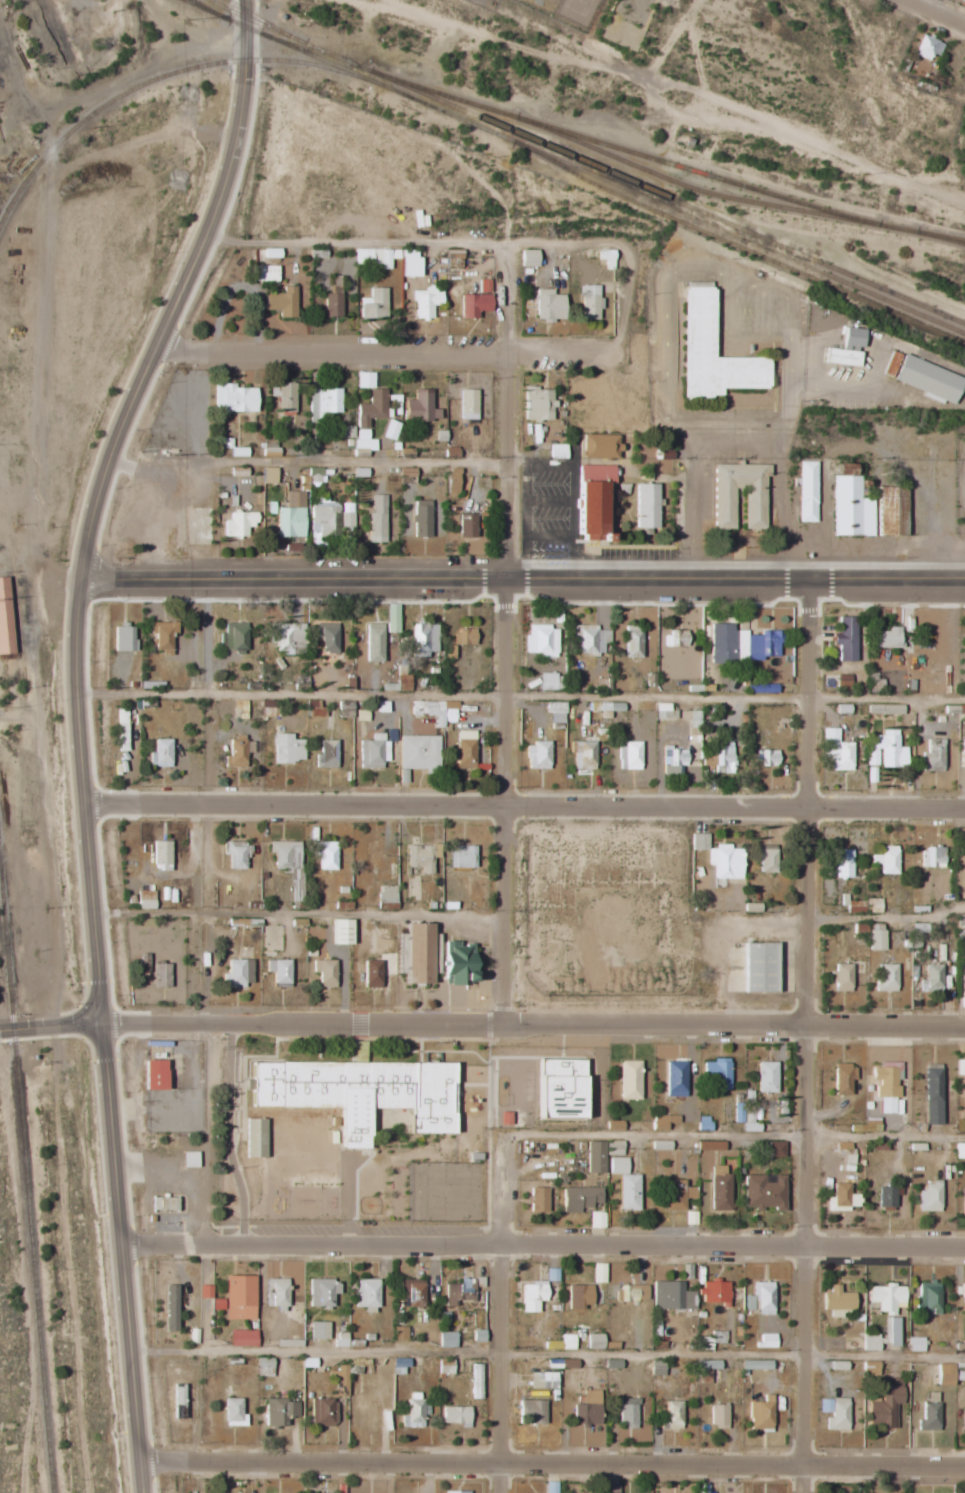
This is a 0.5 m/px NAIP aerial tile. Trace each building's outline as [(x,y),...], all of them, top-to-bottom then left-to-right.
[(943,42),(919,35),(913,55),(929,60),(931,54),(939,56),(943,42)] [(380,263),(380,269),(389,269),(389,259),(399,259),(399,248),(354,250),(354,264),(380,263)] [(418,250),(400,250),(399,276),(417,277),(418,250)] [(520,266),(536,267),(537,250),(520,250),(520,266)] [(597,259),(605,260),(605,270),(612,270),(613,250),(597,250),(597,259)] [(276,266),(250,266),(250,281),(276,282),(276,266)] [(684,278),(682,400),(724,399),(724,389),(768,388),(771,354),(716,352),(716,280),(684,278)] [(490,293),(489,279),(479,280),(479,293),(490,293)] [(580,319),(597,320),(597,310),(599,310),(600,285),(580,285),(580,319)] [(276,317),(295,318),(296,286),(282,286),(282,294),(264,293),(263,310),(276,310),(276,317)] [(432,318),(431,304),(441,304),(440,286),(425,286),(425,291),(413,291),(414,318),(432,318)] [(386,288),(369,287),(369,298),(358,298),(358,319),(386,319),(386,288)] [(562,294),(552,295),(552,289),(535,289),(535,321),(563,320),(562,294)] [(341,318),(341,294),(324,293),(323,318),(341,318)] [(460,294),(460,318),(477,318),(477,312),(490,312),(490,294),(460,294)] [(842,348),(862,349),(863,329),(843,328),(842,348)] [(857,366),(859,352),(825,347),(823,361),(857,366)] [(882,373),(891,378),(902,355),(892,351),(882,373)] [(952,405),(962,377),(902,355),(893,381),(923,392),(921,397),(942,404),(943,401),(952,405)] [(373,373),(356,372),(356,388),(373,388),(373,373)] [(269,382),(269,397),(277,397),(276,413),(293,414),(295,382),(269,382)] [(254,388),(233,388),(233,384),(214,383),(213,411),(254,412),(254,388)] [(526,384),(539,384),(539,388),(554,388),(553,419),(525,418),(526,384)] [(386,419),(385,389),(368,389),(368,404),(355,404),(356,449),(376,449),(376,439),(368,439),(368,419),(386,419)] [(405,400),(405,421),(439,421),(439,408),(431,409),(431,389),(413,390),(413,400),(405,400)] [(476,390),(460,389),(458,419),(475,420),(476,390)] [(381,437),(393,441),(398,423),(386,419),(381,437)] [(353,438),(353,426),(344,426),(344,437),(353,438)] [(277,456),(276,441),(262,442),(262,457),(277,456)] [(550,441),(569,442),(568,458),(550,457),(550,441)] [(457,447),(444,447),(444,458),(457,458),(457,447)] [(230,457),(246,457),(246,448),(230,448),(230,457)] [(798,522),(816,523),(816,462),(798,462),(798,522)] [(715,463),(766,463),(766,487),(766,507),(766,528),(746,528),(746,487),(735,487),(735,528),(715,528),(715,463)] [(608,480),(608,532),(606,532),(606,539),(585,538),(586,532),(579,532),(580,465),(616,465),(616,480),(608,480)] [(831,535),(872,536),(872,498),(860,498),(860,476),(851,476),(851,466),(833,465),(831,535)] [(275,467),(261,468),(262,483),(276,483),(275,467)] [(321,468),(308,468),(308,483),(320,483),(321,468)] [(414,468),(399,468),(399,478),(414,478),(414,468)] [(446,495),(457,495),(457,468),(447,468),(446,495)] [(636,524),(638,482),(662,483),(660,525),(653,525),(652,534),(645,534),(645,524),(636,524)] [(878,486),(876,535),(905,536),(906,487),(878,486)] [(303,537),(304,492),(286,491),(286,508),(276,507),(276,537),(303,537)] [(385,495),(372,495),(372,513),(368,513),(367,542),(385,543),(385,495)] [(311,537),(339,537),(340,502),(328,502),(328,497),(312,497),(311,537)] [(430,501),(414,501),(413,537),(429,538),(430,501)] [(354,503),(342,503),(342,531),(354,532),(354,503)] [(222,520),(223,537),(246,537),(246,528),(255,527),(255,512),(229,513),(229,520),(222,520)] [(458,538),(476,537),(475,514),(457,514),(458,538)] [(17,652),(10,652),(6,577),(0,577),(0,655),(0,660),(17,659),(17,652)] [(398,633),(398,604),(386,604),(386,633),(398,633)] [(838,645),(838,661),(855,662),(856,617),(837,617),(837,634),(832,634),(832,645),(838,645)] [(149,634),(154,635),(154,654),(172,655),(173,623),(150,622),(149,634)] [(246,623),(224,623),(224,649),(246,650),(246,623)] [(337,653),(336,624),(315,624),(315,639),(320,639),(320,653),(337,653)] [(382,662),(383,624),(366,624),(365,662),(382,662)] [(411,624),(411,657),(428,657),(428,652),(436,652),(436,624),(411,624)] [(710,662),(761,663),(761,657),(779,657),(779,631),(760,630),(760,635),(746,635),(746,630),(732,630),(732,624),(710,624),(710,662)] [(574,625),(574,644),(579,644),(579,653),(604,653),(604,643),(610,643),(610,630),(597,630),(597,625),(574,625)] [(526,653),(540,653),(540,657),(556,657),(557,626),(527,626),(526,653)] [(113,652),(134,652),(134,627),(113,627),(113,652)] [(899,627),(886,627),(886,631),(874,631),(874,648),(899,648),(899,627)] [(625,658),(641,658),(641,629),(624,629),(625,658)] [(474,646),(475,630),(453,630),(452,645),(474,646)] [(686,632),(663,632),(663,647),(687,647),(686,632)] [(453,646),(445,645),(445,659),(453,659),(453,646)] [(868,693),(883,693),(883,680),(877,680),(877,672),(868,672),(868,693)] [(555,691),(556,674),(539,673),(539,691),(555,691)] [(837,688),(850,688),(850,675),(837,674),(837,688)] [(410,690),(410,675),(396,675),(396,686),(380,686),(380,691),(410,690)] [(246,700),(234,701),(235,719),(246,719),(246,700)] [(321,700),(306,701),(307,717),(322,717),(321,700)] [(260,717),(275,717),(275,701),(260,701),(260,717)] [(338,717),(344,717),(344,713),(351,713),(351,702),(338,701),(338,717)] [(435,728),(442,728),(443,722),(455,722),(456,702),(411,701),(410,715),(435,716),(435,728)] [(376,713),(386,712),(386,702),(376,702),(376,713)] [(549,723),(564,723),(565,703),(546,702),(545,714),(550,714),(549,723)] [(619,703),(596,703),(597,711),(620,711),(619,703)] [(669,703),(654,704),(655,719),(676,719),(676,710),(669,711),(669,703)] [(867,714),(902,715),(902,705),(867,705),(867,714)] [(116,710),(117,752),(127,751),(125,709),(116,710)] [(354,722),(367,722),(367,711),(355,711),(354,722)] [(700,711),(689,711),(688,728),(699,729),(700,711)] [(823,759),(830,759),(830,771),(851,771),(852,742),(838,742),(838,728),(823,728),(823,759)] [(474,730),(455,731),(456,768),(475,768),(474,730)] [(898,730),(882,730),(882,735),(867,735),(866,765),(879,765),(879,767),(906,768),(906,747),(898,747),(898,730)] [(302,739),(290,740),(290,734),(273,734),(273,763),(303,762),(302,739)] [(388,761),(388,741),(383,742),(383,734),(370,734),(370,740),(359,740),(359,769),(381,768),(381,761),(388,761)] [(438,736),(399,736),(399,769),(424,770),(424,773),(438,773),(438,736)] [(228,738),(228,767),(245,767),(245,753),(253,753),(252,741),(244,742),(244,737),(228,738)] [(169,739),(153,740),(153,752),(148,753),(149,767),(170,766),(169,739)] [(943,740),(927,739),(927,752),(922,752),(921,772),(942,773),(943,740)] [(336,740),(319,740),(319,754),(314,754),(315,768),(336,768),(336,740)] [(595,742),(574,742),(573,769),(594,770),(595,742)] [(639,742),(618,742),(619,770),(640,770),(639,742)] [(731,774),(732,742),(724,742),(724,750),(715,750),(714,773),(731,774)] [(549,743),(526,743),(526,769),(548,770),(549,743)] [(686,750),(670,750),(670,746),(662,746),(661,775),(680,775),(680,766),(685,766),(686,750)] [(777,767),(777,750),(756,750),(756,767),(777,767)] [(170,872),(157,871),(157,868),(154,868),(154,864),(151,864),(151,839),(170,839),(170,872)] [(244,841),(244,845),(250,845),(250,857),(244,857),(244,868),(227,868),(227,855),(222,855),(222,841),(244,841)] [(268,841),(268,852),(273,852),(273,868),(281,868),(281,872),(289,872),(289,901),(291,901),(302,901),(302,863),(299,863),(299,841),(268,841)] [(313,841),(313,855),(318,855),(318,870),(335,870),(335,841),(313,841)] [(406,845),(406,867),(420,867),(420,873),(431,873),(431,858),(439,858),(439,843),(430,843),(430,845),(406,845)] [(758,872),(775,872),(776,844),(758,844),(758,872)] [(473,845),(473,868),(449,868),(448,846),(473,845)] [(708,845),(709,865),(713,865),(714,879),(740,878),(740,848),(730,848),(730,845),(708,845)] [(880,874),(897,874),(897,845),(882,846),(882,855),(871,855),(871,864),(880,864),(880,874)] [(943,848),(921,847),(921,867),(943,867),(943,848)] [(851,849),(834,849),(834,877),(852,877),(851,849)] [(376,909),(396,909),(396,901),(394,901),(394,886),(380,885),(380,893),(377,893),(376,909)] [(136,909),(153,909),(153,891),(136,891),(136,909)] [(881,913),(881,899),(847,899),(847,912),(881,913)] [(259,909),(246,909),(246,901),(259,901),(259,909)] [(291,909),(302,909),(302,901),(291,901),(291,909)] [(351,901),(351,910),(335,910),(335,901),(351,901)] [(455,901),(455,909),(442,909),(442,901),(455,901)] [(153,919),(153,928),(136,928),(137,918),(153,919)] [(350,919),(350,944),(330,944),(331,919),(350,919)] [(431,922),(430,932),(439,932),(439,974),(432,974),(432,984),(405,984),(405,972),(399,972),(399,933),(404,933),(404,922),(431,922)] [(867,933),(867,923),(854,923),(854,933),(867,933)] [(868,950),(883,950),(883,926),(868,926),(868,950)] [(443,941),(443,975),(447,975),(447,985),(459,985),(459,981),(470,981),(470,944),(457,944),(457,941),(443,941)] [(774,992),(774,942),(743,942),(743,992),(774,992)] [(251,959),(251,983),(244,983),(244,987),(222,987),(222,973),(227,973),(227,959),(251,959)] [(288,986),(288,959),(266,959),(266,972),(272,972),(272,986),(288,986)] [(333,987),(334,959),(313,959),(312,972),(318,972),(317,987),(333,987)] [(378,960),(379,987),(363,987),(362,960),(378,960)] [(168,963),(169,987),(152,988),(151,964),(168,963)] [(850,991),(851,964),(834,963),(834,991),(850,991)] [(896,964),(880,964),(880,980),(875,980),(875,991),(896,991),(896,964)] [(941,964),(925,964),(925,979),(919,979),(919,993),(942,992),(941,964)] [(729,1058),(712,1058),(712,1062),(702,1061),(702,1079),(712,1080),(712,1090),(729,1090),(729,1058)] [(581,1117),(582,1060),(539,1059),(538,1116),(581,1117)] [(142,1090),(163,1090),(163,1060),(142,1060),(142,1090)] [(964,1075),(964,1095),(964,1060),(956,1060),(956,1075),(964,1075)] [(619,1099),(639,1099),(639,1061),(620,1061),(619,1099)] [(665,1061),(665,1097),(684,1097),(685,1061),(665,1061)] [(453,1062),(453,1133),(409,1133),(409,1108),(367,1108),(367,1148),(338,1148),(338,1108),(251,1108),(251,1062),(453,1062)] [(756,1092),(775,1093),(776,1062),(757,1062),(756,1092)] [(901,1062),(879,1062),(879,1067),(871,1067),(871,1080),(876,1080),(876,1098),(880,1098),(879,1113),(894,1113),(894,1096),(898,1096),(898,1080),(901,1080),(901,1062)] [(850,1095),(850,1080),(855,1080),(856,1064),(834,1064),(833,1094),(850,1095)] [(924,1125),(940,1125),(941,1066),(925,1065),(924,1125)] [(733,1123),(742,1123),(742,1131),(759,1131),(759,1123),(753,1123),(753,1108),(742,1108),(742,1103),(734,1103),(733,1123)] [(498,1112),(499,1125),(509,1124),(509,1112),(498,1112)] [(678,1115),(652,1115),(652,1131),(667,1131),(666,1123),(678,1123),(678,1115)] [(265,1118),(265,1158),(244,1157),(245,1118),(265,1118)] [(622,1131),(622,1121),(606,1120),(606,1130),(622,1131)] [(650,1149),(669,1150),(670,1141),(651,1140),(650,1149)] [(586,1173),(605,1173),(605,1141),(587,1141),(586,1173)] [(605,1155),(622,1156),(622,1141),(606,1141),(605,1155)] [(724,1150),(724,1141),(697,1141),(697,1150),(724,1150)] [(768,1142),(767,1156),(784,1157),(784,1142),(768,1142)] [(839,1164),(852,1164),(852,1143),(839,1143),(839,1164)] [(954,1143),(954,1158),(964,1158),(964,1143),(954,1143)] [(196,1167),(196,1152),(181,1152),(181,1167),(196,1167)] [(626,1157),(609,1158),(609,1174),(627,1174),(626,1157)] [(729,1174),(725,1174),(724,1166),(710,1166),(711,1211),(730,1211),(729,1174)] [(619,1175),(619,1211),(638,1211),(638,1175),(619,1175)] [(783,1175),(743,1175),(744,1209),(772,1208),(772,1211),(784,1211),(783,1175)] [(664,1211),(684,1210),(684,1199),(696,1199),(696,1187),(684,1187),(683,1179),(664,1180),(664,1211)] [(940,1181),(924,1181),(924,1190),(918,1190),(918,1211),(940,1211),(940,1181)] [(833,1197),(827,1197),(827,1211),(849,1211),(849,1207),(858,1207),(858,1194),(849,1194),(849,1183),(833,1183),(833,1197)] [(547,1187),(530,1187),(530,1213),(547,1213),(547,1187)] [(600,1187),(561,1187),(561,1213),(580,1212),(580,1207),(591,1207),(591,1203),(601,1203),(600,1187)] [(878,1207),(895,1207),(895,1187),(878,1187),(878,1207)] [(176,1197),(176,1211),(151,1211),(151,1197),(176,1197)] [(590,1228),(604,1228),(604,1212),(590,1211),(590,1228)] [(592,1282),(604,1282),(605,1263),(592,1263),(592,1282)] [(690,1279),(690,1264),(681,1264),(681,1279),(690,1279)] [(254,1319),(254,1275),(224,1275),(224,1319),(254,1319)] [(285,1278),(265,1279),(266,1306),(276,1306),(276,1312),(286,1312),(285,1278)] [(459,1284),(445,1284),(444,1306),(453,1306),(453,1300),(473,1300),(473,1278),(460,1278),(459,1284)] [(308,1306),(332,1307),(332,1294),(338,1294),(338,1280),(308,1279),(308,1306)] [(377,1280),(355,1279),(354,1307),(364,1307),(364,1313),(376,1313),(377,1280)] [(423,1280),(401,1279),(401,1307),(423,1307),(423,1280)] [(694,1309),(694,1291),(681,1291),(681,1282),(652,1281),(652,1308),(694,1309)] [(701,1302),(721,1303),(721,1307),(728,1308),(729,1282),(700,1281),(700,1295),(701,1295),(701,1302)] [(521,1282),(521,1312),(537,1313),(538,1301),(545,1301),(546,1283),(521,1282)] [(772,1315),(773,1282),(754,1282),(754,1315),(772,1315)] [(940,1282),(918,1282),(918,1314),(940,1314),(940,1282)] [(853,1292),(840,1293),(839,1284),(829,1284),(830,1293),(822,1293),(822,1310),(830,1310),(830,1317),(841,1317),(841,1310),(854,1310),(853,1292)] [(164,1331),(175,1331),(176,1285),(165,1285),(164,1331)] [(199,1298),(210,1298),(210,1285),(200,1285),(199,1298)] [(591,1305),(591,1285),(567,1285),(568,1310),(583,1310),(583,1305),(591,1305)] [(647,1285),(619,1285),(619,1300),(646,1300),(647,1285)] [(904,1303),(904,1286),(868,1285),(868,1302),(877,1303),(877,1314),(894,1314),(894,1303),(904,1303)] [(223,1310),(223,1299),(211,1299),(211,1310),(223,1310)] [(898,1317),(885,1317),(885,1346),(898,1346),(898,1317)] [(328,1339),(328,1322),(310,1321),(310,1339),(328,1339)] [(406,1341),(406,1327),(393,1327),(393,1341),(406,1341)] [(256,1330),(229,1331),(229,1347),(256,1347),(256,1330)] [(484,1330),(473,1330),(473,1342),(484,1342),(484,1330)] [(698,1337),(698,1349),(711,1350),(711,1344),(726,1344),(726,1331),(711,1331),(711,1337),(698,1337)] [(335,1347),(346,1346),(346,1332),(334,1333),(335,1347)] [(455,1348),(455,1332),(438,1332),(438,1348),(455,1348)] [(573,1350),(574,1335),(561,1334),(560,1349),(573,1350)] [(603,1334),(587,1334),(586,1349),(602,1349),(603,1334)] [(775,1334),(758,1334),(758,1348),(775,1348),(775,1334)] [(879,1351),(879,1334),(862,1334),(862,1351),(879,1351)] [(923,1352),(923,1338),(908,1337),(908,1351),(923,1352)] [(256,1377),(272,1377),(271,1358),(255,1358),(256,1377)] [(314,1358),(300,1358),(300,1368),(314,1367),(314,1358)] [(453,1373),(452,1359),(438,1360),(438,1374),(453,1373)] [(560,1368),(576,1369),(576,1360),(561,1359),(560,1368)] [(620,1369),(620,1360),(604,1359),(604,1368),(620,1369)] [(651,1376),(663,1376),(664,1360),(651,1360),(651,1376)] [(710,1382),(709,1370),(719,1369),(719,1360),(696,1360),(697,1383),(710,1382)] [(771,1361),(741,1360),(740,1371),(770,1371),(771,1361)] [(878,1362),(862,1361),(862,1375),(878,1375),(878,1362)] [(964,1380),(964,1363),(954,1363),(955,1380),(964,1380)] [(346,1372),(347,1372),(347,1364),(334,1365),(335,1396),(347,1396),(346,1372)] [(952,1385),(952,1364),(936,1364),(937,1385),(952,1385)] [(556,1372),(528,1373),(528,1389),(556,1388),(556,1372)] [(901,1404),(902,1378),(891,1378),(891,1388),(881,1388),(881,1402),(874,1401),(874,1397),(869,1397),(868,1427),(894,1428),(894,1404),(901,1404)] [(183,1418),(184,1384),(173,1384),(173,1418),(183,1418)] [(600,1403),(600,1390),(580,1390),(580,1403),(600,1403)] [(772,1395),(764,1394),(763,1402),(750,1401),(749,1431),(772,1431),(772,1395)] [(217,1426),(239,1426),(238,1414),(233,1414),(233,1398),(217,1398),(217,1426)] [(637,1398),(619,1398),(619,1427),(636,1427),(637,1398)] [(825,1430),(847,1430),(847,1398),(820,1398),(820,1415),(826,1415),(825,1430)] [(336,1399),(311,1400),(311,1426),(336,1425),(336,1399)] [(429,1415),(429,1400),(406,1399),(406,1416),(401,1416),(401,1428),(422,1428),(422,1415),(429,1415)] [(265,1426),(287,1426),(287,1417),(297,1417),(298,1400),(265,1400),(265,1426)] [(544,1424),(545,1401),(519,1400),(519,1424),(544,1424)] [(681,1401),(665,1401),(665,1429),(681,1429),(681,1401)] [(938,1430),(940,1403),(923,1402),(922,1420),(918,1419),(918,1429),(938,1430)] [(599,1426),(600,1405),(573,1404),(573,1425),(599,1426)] [(709,1426),(727,1427),(727,1405),(710,1404),(709,1426)] [(441,1423),(460,1424),(460,1428),(468,1428),(469,1407),(442,1406),(441,1423)] [(556,1481),(545,1482),(546,1492),(557,1492),(556,1481)]
